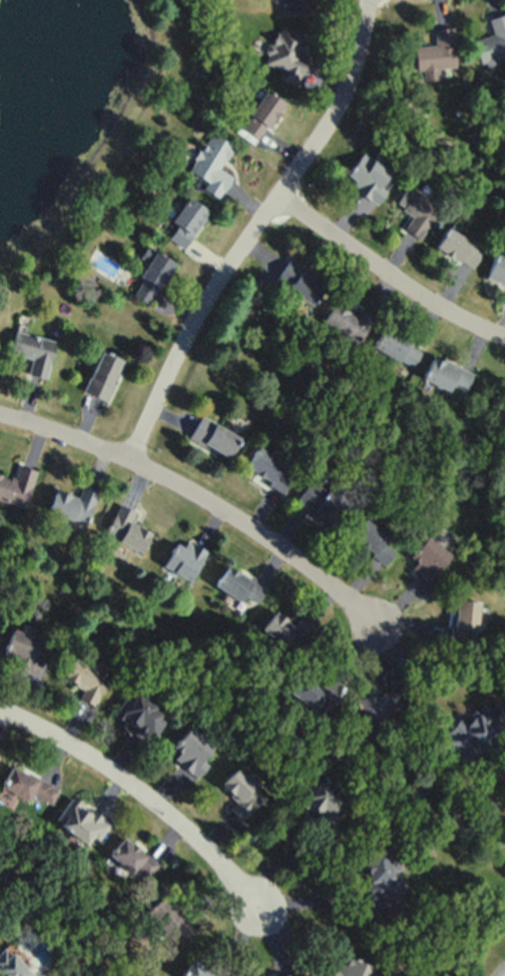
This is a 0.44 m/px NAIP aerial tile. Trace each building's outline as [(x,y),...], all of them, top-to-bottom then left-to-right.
[(285,12),(314,10),(313,0),(285,0),(285,12)] [(488,17),(492,33),(474,38),(483,72),(499,67),(496,56),(504,54),(504,12),(488,17)] [(298,84),(305,58),(298,55),(305,32),(277,24),(265,63),(282,68),(279,79),(298,84)] [(455,66),(453,26),(433,27),(434,44),(414,45),(415,70),(419,70),(420,78),(438,78),(437,67),(455,66)] [(259,139),(284,101),(265,89),(240,127),(259,139)] [(218,197),(231,175),(218,167),(232,146),(210,132),(187,168),(208,182),(203,188),(218,197)] [(391,170),(362,151),(346,174),(353,180),(348,187),(375,205),(385,190),(380,186),(391,170)] [(419,237),(440,205),(408,184),(395,203),(412,215),(404,227),(419,237)] [(167,237),(182,248),(209,212),(188,196),(170,220),(176,225),(167,237)] [(434,246),(473,267),(483,247),(445,226),(434,246)] [(129,292),(150,303),(173,260),(152,249),(129,292)] [(485,277),(504,284),(504,256),(495,252),(485,277)] [(325,280),(284,261),(273,284),(314,303),(325,280)] [(373,317),(359,308),(354,315),(334,302),(322,320),(355,343),(373,317)] [(412,367),(422,347),(383,327),(373,347),(412,367)] [(31,357),(28,373),(46,377),(55,338),(14,330),(10,352),(31,357)] [(123,358),(100,349),(83,391),(105,400),(123,358)] [(472,372),(431,356),(421,378),(449,389),(451,384),(465,389),(472,372)] [(240,435),(200,415),(189,437),(229,458),(240,435)] [(285,463),(258,446),(245,467),(283,491),(292,477),(281,470),(285,463)] [(36,469),(19,464),(15,477),(0,473),(0,499),(25,506),(36,469)] [(332,527),(348,504),(311,477),(294,501),(332,527)] [(48,510),(85,525),(97,493),(81,487),(77,498),(55,489),(48,510)] [(151,531),(130,522),(135,510),(118,503),(103,534),(142,552),(151,531)] [(384,562),(394,549),(383,540),(387,535),(364,518),(350,537),(384,562)] [(445,572),(440,568),(451,554),(427,535),(406,563),(435,585),(445,572)] [(206,550),(179,536),(163,567),(190,581),(206,550)] [(215,584),(241,601),(244,595),(255,602),(264,588),(228,564),(215,584)] [(457,599),(455,640),(469,640),(470,628),(479,628),(480,600),(457,599)] [(260,628),(294,652),(313,625),(299,615),(293,623),(274,609),(260,628)] [(44,639),(14,628),(2,661),(31,672),(44,639)] [(94,705),(108,673),(72,657),(62,678),(82,687),(78,698),(94,705)] [(289,693),(313,708),(309,715),(320,722),(337,694),(302,672),(289,693)] [(112,714),(150,740),(167,716),(128,690),(112,714)] [(388,718),(387,708),(400,708),(399,692),(355,694),(357,720),(388,718)] [(467,723),(459,717),(443,740),(462,754),(472,741),(480,747),(504,713),(504,705),(497,699),(490,708),(482,702),(467,723)] [(202,759),(214,746),(189,726),(173,747),(178,752),(173,758),(197,778),(208,764),(202,759)] [(11,767),(0,792),(0,795),(24,806),(29,795),(50,805),(58,787),(11,767)] [(220,784),(237,800),(229,808),(240,820),(264,796),(236,768),(220,784)] [(329,826),(348,804),(315,776),(296,798),(329,826)] [(87,844),(92,838),(99,842),(111,825),(70,796),(53,821),(87,844)] [(157,865),(124,834),(108,852),(140,882),(157,865)] [(394,894),(388,848),(363,852),(370,898),(394,894)] [(171,929),(179,938),(192,926),(163,894),(142,913),(163,937),(171,929)] [(3,946),(0,950),(0,975),(28,975),(31,974),(3,946)] [(346,956),(344,962),(336,959),(330,975),(368,975),(372,965),(346,956)] [(191,959),(181,975),(222,975),(191,959)]
